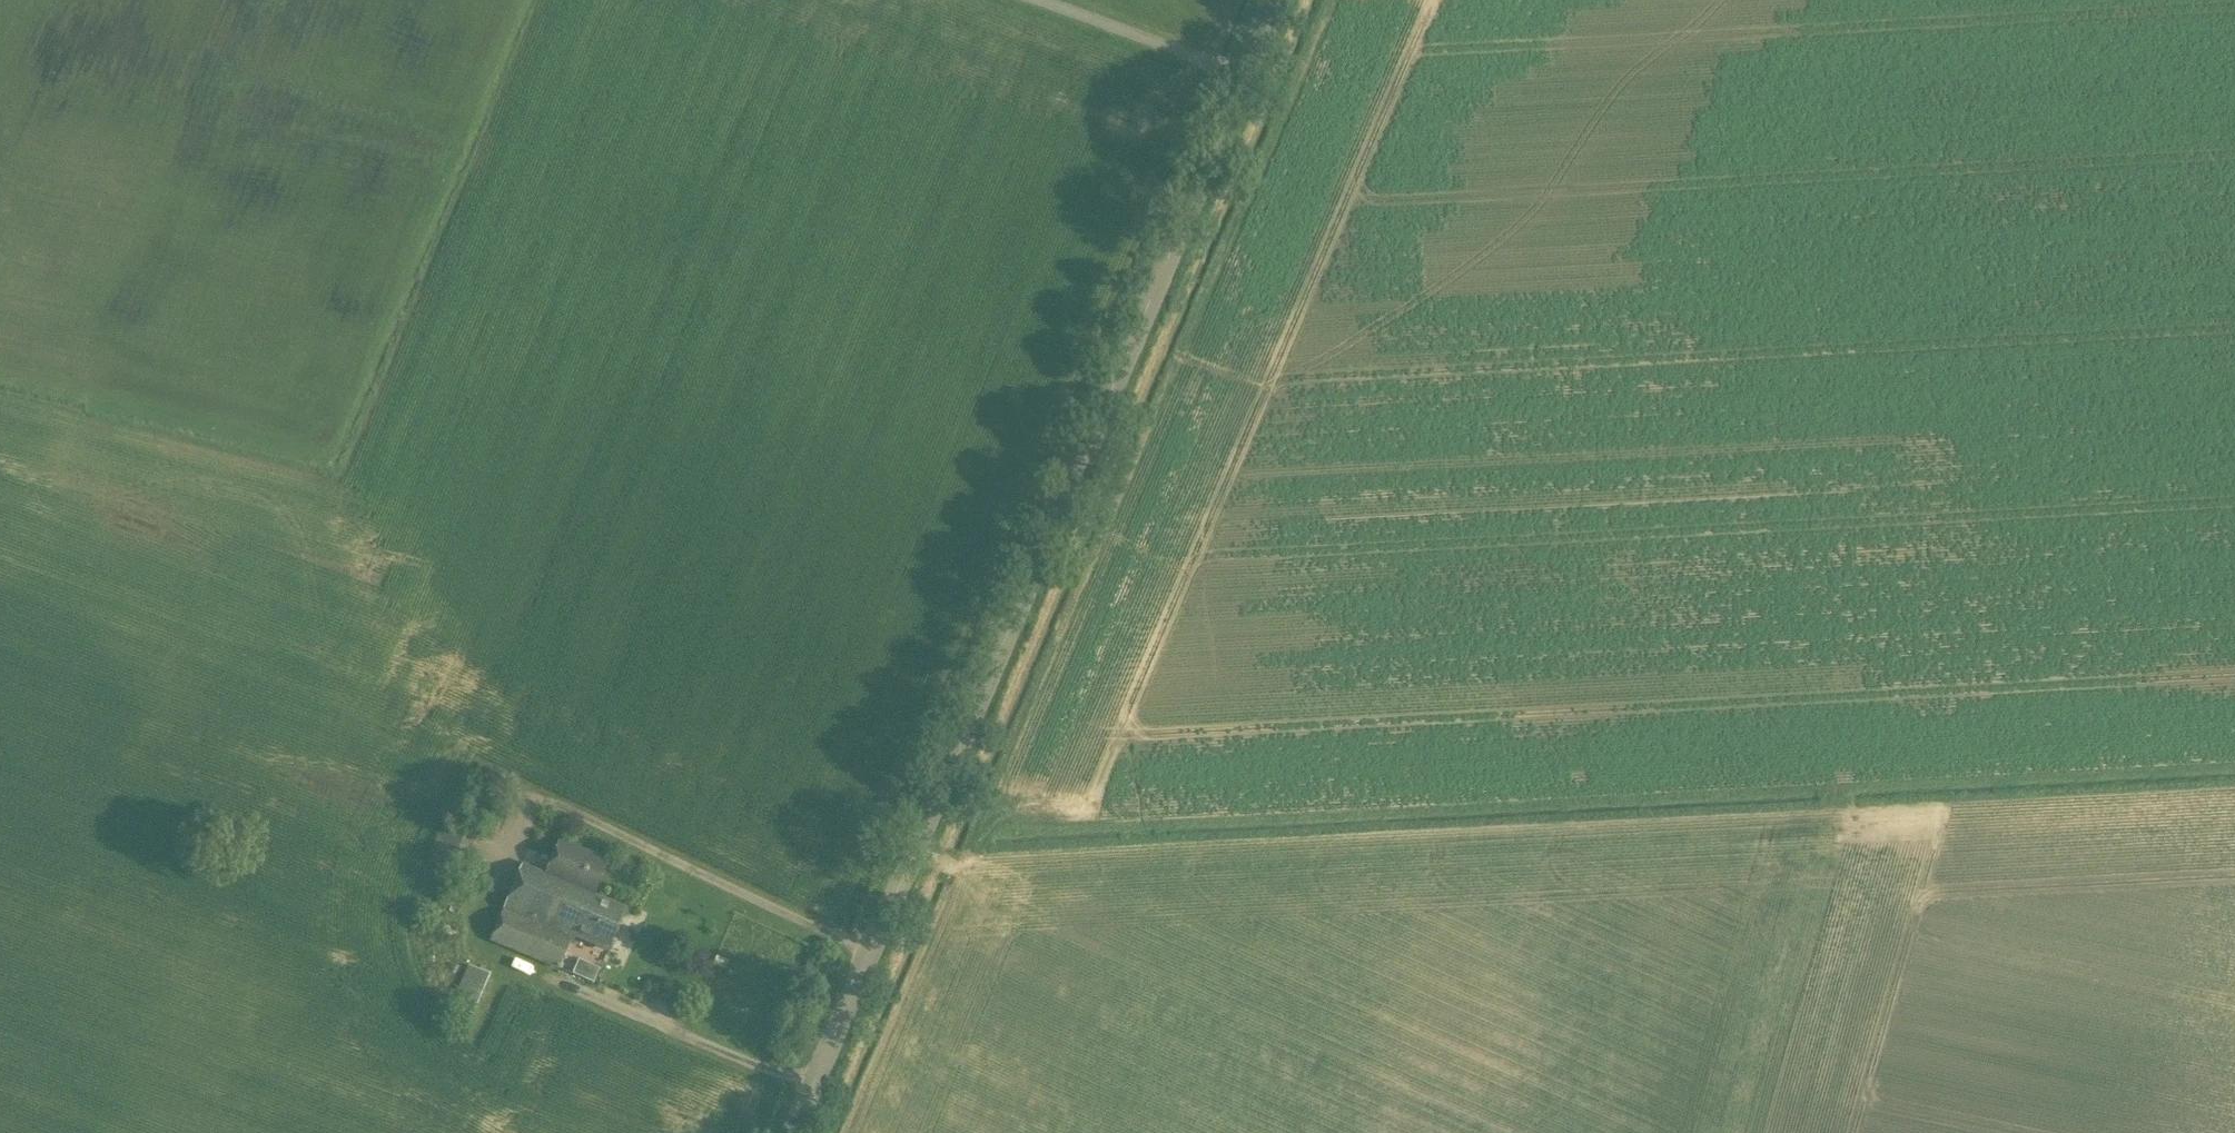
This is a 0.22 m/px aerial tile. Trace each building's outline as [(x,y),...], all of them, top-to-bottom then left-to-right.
[(449,819),(429,863),(454,875),(474,831),(449,819)] [(523,864),(503,912),(502,912),(489,943),(558,971),(571,941),(573,942),(574,938),(608,952),(625,909),(594,896),(608,862),(559,841),(545,876),(524,867),(525,865),(523,864)] [(567,971),(588,980),(595,966),(573,957),(567,971)] [(468,965),(451,1007),(473,1016),(490,974),(468,965)]
